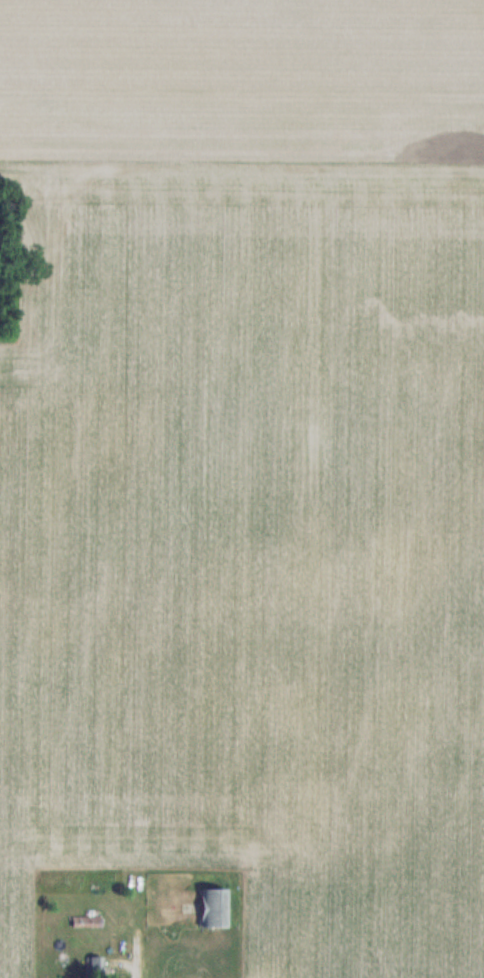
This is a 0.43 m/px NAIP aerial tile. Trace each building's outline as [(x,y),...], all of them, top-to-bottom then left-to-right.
[(229,926),(229,888),(202,888),(202,926),(229,926)] [(104,916),(73,916),(73,927),(104,927),(104,916)] [(88,975),(104,975),(104,956),(88,956),(88,975)]
